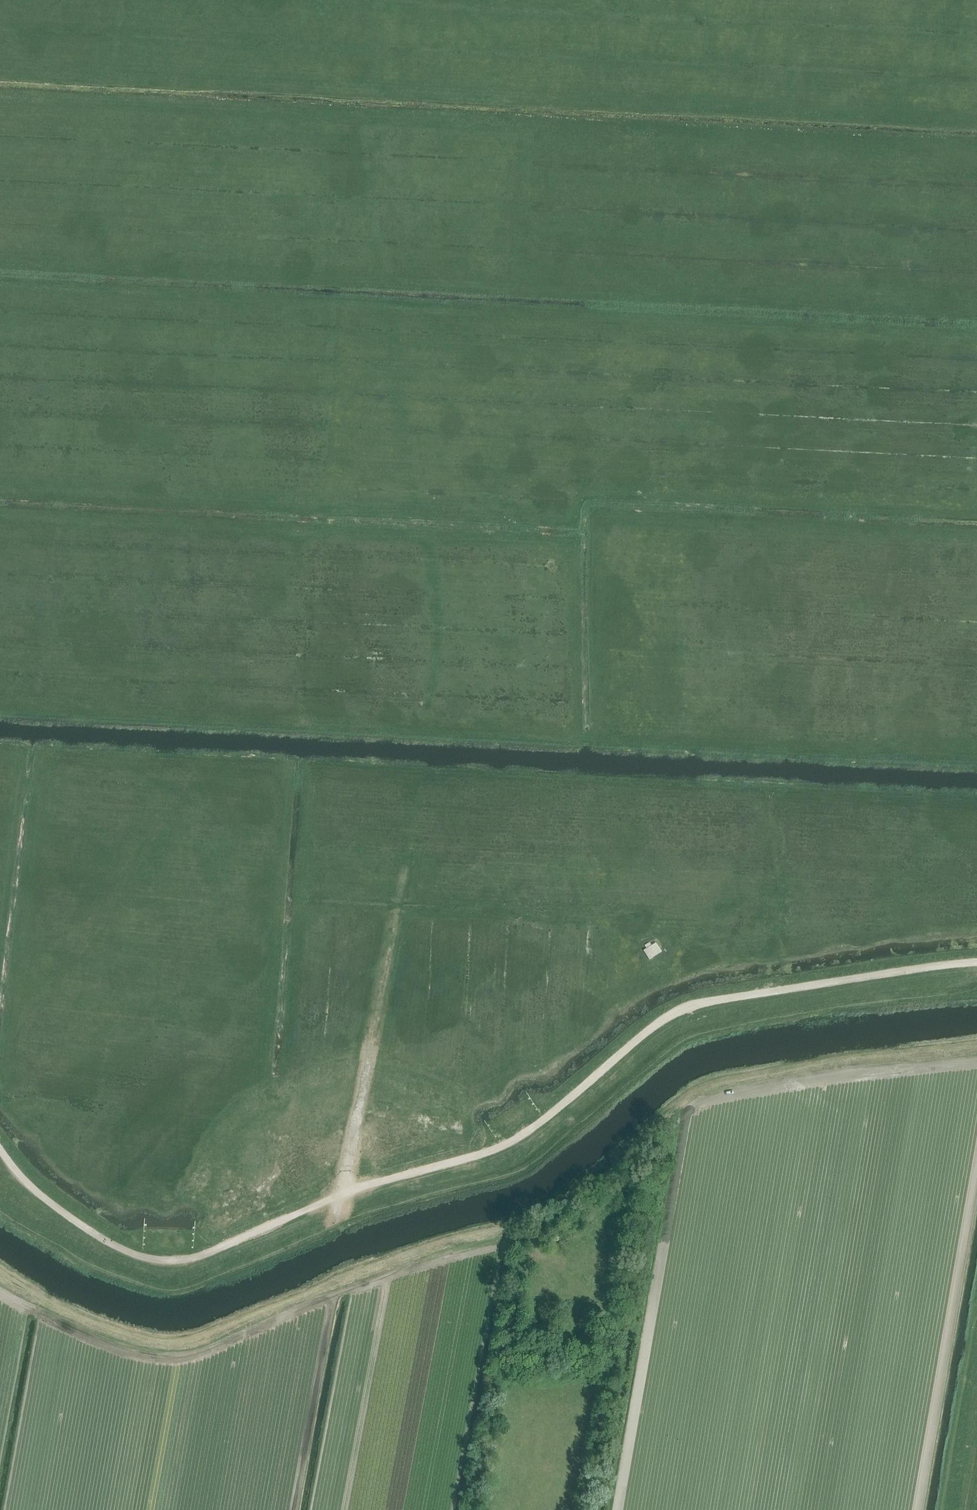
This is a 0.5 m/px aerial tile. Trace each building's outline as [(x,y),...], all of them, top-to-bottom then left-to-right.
[(649,943),(644,946),(646,949),(642,952),(649,961),(661,953),(655,943),(651,946),(649,943)]
